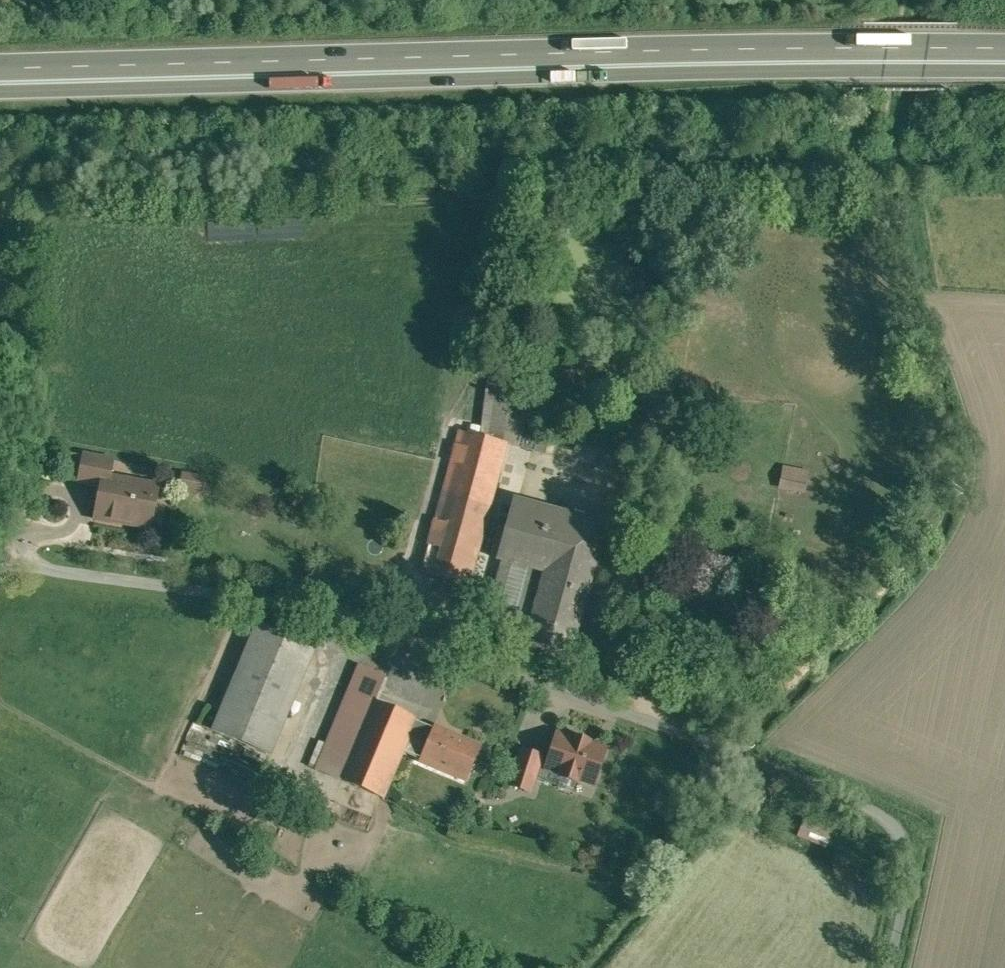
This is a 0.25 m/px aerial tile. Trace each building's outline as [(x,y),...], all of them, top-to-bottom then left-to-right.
[(9,214),(0,206),(0,223),(9,214)] [(235,238),(235,229),(244,228),(244,220),(207,222),(207,240),(235,238)] [(517,377),(494,378),(491,400),(512,407),(517,377)] [(602,446),(528,425),(523,444),(596,465),(602,446)] [(510,441),(464,428),(438,517),(449,520),(443,545),(430,542),(423,569),(469,582),(510,441)] [(646,459),(602,446),(596,465),(641,478),(646,459)] [(115,459),(83,452),(82,456),(69,454),(65,474),(78,476),(77,484),(99,488),(102,472),(112,474),(115,459)] [(781,468),(780,491),(809,492),(810,469),(781,468)] [(112,474),(102,472),(99,488),(92,521),(160,534),(165,506),(157,504),(161,484),(112,474)] [(206,477),(185,473),(181,491),(203,495),(206,477)] [(564,513),(518,501),(502,558),(532,567),(546,571),(528,637),(573,650),(608,524),(564,512),(564,513)] [(520,611),(495,604),(489,626),(528,637),(546,571),(532,567),(520,611)] [(317,644),(261,620),(228,698),(284,722),(317,644)] [(389,675),(360,663),(349,690),(378,702),(389,675)] [(378,702),(349,690),(317,768),(387,797),(412,737),(419,721),(419,719),(378,702)] [(284,722),(228,698),(215,728),(271,752),(284,722)] [(438,729),(419,721),(412,737),(432,745),(438,729)] [(485,747),(439,728),(438,729),(432,745),(425,760),(472,780),(485,747)] [(574,739),(558,734),(547,768),(563,773),(562,775),(577,780),(578,778),(594,783),(605,749),(589,744),(590,741),(575,736),(574,739)] [(542,756),(522,750),(511,784),(531,790),(542,756)] [(827,847),(834,826),(805,816),(798,837),(827,847)]
